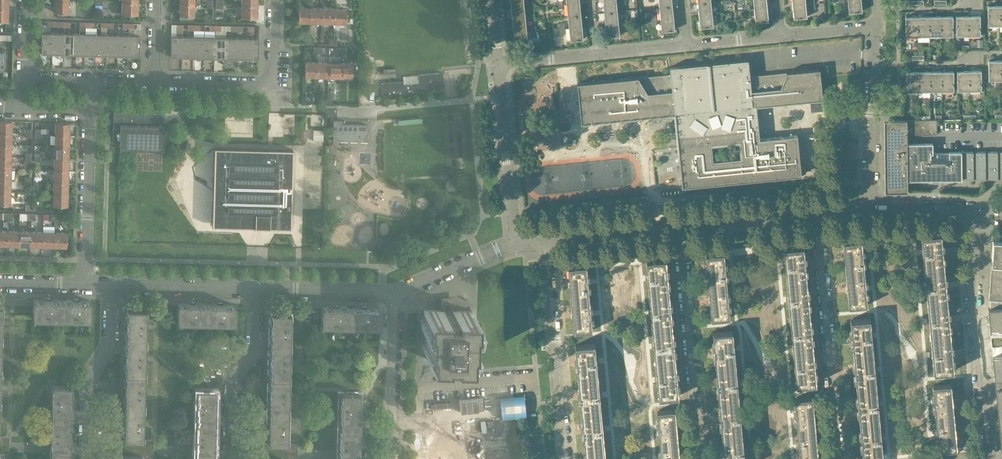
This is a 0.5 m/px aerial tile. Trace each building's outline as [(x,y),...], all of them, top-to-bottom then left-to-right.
[(8,9),(8,0),(0,0),(0,8),(8,9)] [(69,1),(55,0),(54,12),(69,12),(69,1)] [(511,10),(524,8),(523,0),(510,0),(511,10)] [(603,0),(604,12),(617,11),(616,0),(605,0),(603,0)] [(754,9),(767,8),(766,0),(753,0),(754,9)] [(849,12),(862,11),(861,0),(848,0),(849,12)] [(711,1),(698,3),(699,15),(712,13),(711,1)] [(138,2),(122,2),(122,14),(138,14),(138,2)] [(579,3),(567,4),(568,16),(581,15),(579,3)] [(194,16),(194,4),(180,4),(180,15),(193,16),(194,16)] [(805,4),(792,5),(794,18),(807,17),(805,4)] [(257,5),(241,5),(241,17),(257,17),(257,5)] [(672,5),(659,7),(660,19),(673,17),(672,5)] [(999,5),(987,5),(988,25),(999,25),(999,5)] [(0,8),(0,20),(8,21),(8,9),(0,8)] [(298,22),(310,22),(311,8),(298,8),(298,22)] [(322,8),(311,8),(310,22),(322,22),(322,8)] [(334,9),(322,8),(322,22),(334,23),(334,9)] [(524,8),(511,10),(513,22),(525,21),(524,8)] [(768,20),(767,8),(754,9),(755,22),(768,20)] [(346,9),(334,9),(334,23),(346,23),(346,9)] [(617,11),(604,12),(605,24),(618,23),(617,11)] [(712,13),(699,15),(700,27),(713,26),(712,13)] [(581,15),(568,16),(569,28),(582,27),(581,15)] [(980,15),(967,16),(968,35),(980,35),(980,15)] [(917,16),(905,16),(905,36),(917,36),(917,16)] [(929,16),(917,16),(917,36),(929,35),(929,16)] [(940,16),(929,16),(929,35),(940,35),(940,16)] [(952,16),(940,16),(940,35),(952,35),(952,16)] [(967,16),(956,16),(956,35),(968,35),(967,16)] [(673,17),(660,19),(662,31),(675,30),(673,17)] [(525,21),(513,22),(514,34),(527,32),(525,21)] [(618,23),(605,24),(607,37),(619,35),(618,23)] [(582,27),(569,28),(570,40),(583,39),(582,27)] [(527,32),(514,34),(515,46),(528,44),(527,32)] [(42,33),(41,53),(53,54),(53,33),(42,33)] [(64,33),(53,33),(53,54),(63,54),(64,33)] [(75,33),(64,33),(63,54),(74,54),(75,33)] [(85,34),(75,33),(74,54),(85,55),(85,34)] [(96,34),(85,34),(85,55),(96,55),(96,34)] [(107,34),(96,34),(96,55),(106,55),(107,34)] [(118,35),(107,34),(106,55),(117,55),(118,35)] [(129,35),(118,35),(117,55),(128,56),(129,35)] [(140,35),(129,35),(128,56),(140,56),(140,35)] [(171,57),(182,57),(183,36),(171,36),(171,57)] [(193,37),(183,36),(182,57),(193,57),(193,37)] [(204,37),(193,37),(193,57),(204,58),(204,37)] [(215,37),(204,37),(204,58),(215,58),(215,37)] [(226,37),(215,37),(215,58),(225,58),(226,37)] [(237,38),(226,37),(225,58),(236,58),(237,38)] [(247,38),(237,38),(236,58),(247,59),(247,38)] [(259,38),(247,38),(247,59),(258,59),(259,38)] [(674,114),(682,187),(801,175),(797,135),(759,139),(756,106),(822,99),(819,69),(750,76),(748,59),(669,67),(670,74),(577,83),(581,123),(674,114)] [(1000,60),(988,60),(988,80),(1000,80),(1000,60)] [(305,76),(317,76),(317,62),(305,62),(305,76)] [(329,63),(317,62),(317,76),(329,77),(329,63)] [(341,63),(329,63),(329,77),(340,77),(341,63)] [(353,63),(341,63),(340,77),(352,77),(353,63)] [(907,71),(906,71),(906,83),(906,91),(918,91),(918,71),(910,71),(907,71)] [(929,71),(918,71),(918,91),(930,91),(929,71)] [(941,71),(929,71),(930,91),(941,90),(941,71)] [(953,71),(941,71),(941,90),(953,90),(953,71)] [(957,90),(968,90),(968,71),(957,71),(957,90)] [(981,71),(968,71),(968,90),(981,90),(981,71)] [(403,81),(380,83),(382,97),(444,91),(442,72),(418,75),(419,83),(404,84),(403,81)] [(163,150),(164,110),(114,108),(113,142),(120,142),(119,149),(163,150)] [(949,152),(932,152),(932,143),(907,144),(907,133),(907,134),(960,134),(960,144),(1001,143),(1001,119),(995,119),(976,119),(969,119),(963,119),(941,119),(935,119),(922,119),(916,120),(884,120),(885,192),(907,192),(907,179),(907,180),(930,179),(932,182),(938,181),(941,179),(1001,179),(1001,151),(949,152)] [(0,121),(0,133),(12,133),(12,121),(0,121)] [(334,141),(368,142),(368,125),(342,124),(342,121),(334,121),(334,141)] [(56,122),(55,134),(69,135),(70,122),(56,122)] [(0,133),(0,145),(11,145),(12,133),(0,133)] [(69,135),(55,134),(55,147),(69,147),(69,135)] [(0,145),(0,157),(11,157),(11,145),(0,145)] [(69,147),(55,147),(55,158),(69,158),(69,147)] [(255,224),(262,224),(269,227),(290,228),(293,149),(214,147),(212,219),(215,219),(215,222),(221,223),(225,226),(226,227),(226,223),(235,223),(240,227),(241,227),(243,223),(245,223),(247,227),(248,227),(255,224)] [(0,157),(0,169),(11,169),(11,157),(0,157)] [(69,158),(55,158),(54,170),(68,170),(69,158)] [(0,169),(0,180),(11,181),(11,169),(0,169)] [(68,170),(54,170),(54,182),(68,182),(68,170)] [(0,180),(0,192),(10,193),(11,181),(0,180)] [(68,182),(54,182),(54,193),(68,194),(68,182)] [(0,192),(0,204),(10,204),(10,193),(0,192)] [(68,194),(54,193),(53,205),(67,206),(68,194)] [(19,231),(7,231),(7,245),(19,246),(19,231)] [(31,232),(19,231),(19,246),(30,246),(31,232)] [(43,232),(31,232),(30,246),(42,246),(43,232)] [(55,232),(43,232),(42,246),(54,247),(55,232)] [(67,233),(55,232),(54,247),(66,247),(67,233)] [(921,235),(922,243),(924,270),(944,268),(940,233),(921,235)] [(991,256),(988,299),(990,299),(1001,300),(1001,240),(992,239),(991,256)] [(843,242),(844,256),(844,259),(863,257),(861,241),(843,242)] [(784,248),(784,256),(787,283),(806,281),(803,246),(784,248)] [(706,255),(707,269),(707,272),(725,270),(724,253),(706,255)] [(863,257),(844,259),(846,275),(864,273),(863,257)] [(646,261),(647,269),(649,295),(669,293),(666,259),(646,261)] [(568,268),(569,282),(570,284),(588,283),(586,266),(568,268)] [(944,268),(924,270),(927,304),(947,302),(944,268)] [(725,270),(707,272),(709,287),(727,285),(725,270)] [(864,273),(846,275),(847,291),(865,289),(864,273)] [(806,281),(787,283),(790,316),(809,315),(806,281)] [(588,283),(570,284),(571,300),(589,298),(588,283)] [(727,285),(709,287),(710,303),(728,302),(727,285)] [(865,289),(847,291),(849,306),(867,305),(865,289)] [(669,293),(649,295),(653,329),(672,327),(669,293)] [(589,298),(571,300),(572,316),(591,314),(589,298)] [(46,299),(46,300),(33,300),(33,318),(61,319),(62,300),(51,300),(51,299),(46,299)] [(74,301),(62,300),(61,319),(90,320),(91,301),(78,301),(79,299),(74,299),(74,301)] [(456,300),(441,299),(441,310),(424,310),(423,325),(425,325),(425,345),(427,345),(427,359),(443,359),(443,357),(451,357),(451,360),(467,360),(468,346),(470,346),(470,326),(472,326),(473,311),(455,311),(456,300)] [(988,308),(990,329),(1001,328),(1001,300),(990,299),(990,308),(988,308)] [(190,302),(190,304),(178,303),(177,322),(206,323),(207,304),(195,304),(195,302),(190,302)] [(728,302),(710,303),(711,319),(729,317),(728,302)] [(947,302),(927,304),(931,338),(950,336),(947,302)] [(218,304),(216,304),(207,304),(206,323),(234,324),(235,305),(223,305),(223,303),(218,303),(218,304)] [(334,306),(334,307),(322,307),(321,326),(350,327),(350,308),(339,308),(339,306),(334,306)] [(362,308),(360,308),(350,308),(350,327),(378,327),(379,309),(367,308),(367,307),(362,307),(362,308)] [(127,328),(126,342),(145,342),(146,309),(127,309),(127,323),(125,323),(125,328),(127,328)] [(271,313),(271,317),(271,327),(270,327),(269,331),(271,331),(271,345),(289,346),(290,313),(271,313)] [(591,314),(572,316),(574,331),(592,330),(591,314)] [(809,315),(790,316),(793,351),(813,349),(809,315)] [(869,318),(850,320),(853,355),(873,353),(869,318)] [(672,327),(653,329),(656,363),(675,361),(672,327)] [(990,329),(992,357),(1001,356),(1001,328),(990,329)] [(713,333),(713,341),(716,367),(735,366),(732,331),(713,333)] [(950,336),(931,338),(934,372),(953,370),(950,336)] [(145,342),(126,342),(126,355),(125,355),(125,360),(126,360),(126,374),(144,375),(145,342)] [(575,345),(576,354),(578,380),(598,378),(595,344),(575,345)] [(289,346),(271,345),(270,359),(269,359),(269,364),(270,364),(270,378),(288,378),(289,346)] [(813,349),(793,351),(796,385),(816,383),(813,349)] [(873,353),(853,355),(857,390),(876,388),(873,353)] [(992,358),(1001,448),(1001,357),(992,358)] [(675,361),(656,363),(659,397),(678,395),(675,361)] [(735,366),(716,367),(719,402),(738,400),(735,366)] [(144,375),(126,374),(125,388),(124,388),(124,393),(125,393),(125,407),(143,407),(144,375)] [(288,378),(270,378),(269,392),(268,392),(268,396),(269,396),(269,410),(288,411),(288,378)] [(598,378),(578,380),(582,414),(601,412),(598,378)] [(932,386),(933,394),(934,402),(952,401),(950,384),(932,386)] [(53,386),(52,402),(52,419),(71,419),(72,386),(53,386)] [(876,388),(857,390),(860,425),(879,423),(876,388)] [(197,390),(196,406),(196,423),(215,423),(216,390),(197,390)] [(341,393),(341,409),(340,426),(359,426),(360,394),(341,393)] [(794,399),(795,413),(795,415),(814,413),(812,397),(794,399)] [(738,400),(719,402),(722,436),(741,434),(738,400)] [(952,401),(934,402),(935,418),(953,417),(952,401)] [(143,407),(125,407),(124,420),(123,420),(123,425),(124,425),(124,439),(143,440),(143,407)] [(288,411),(269,410),(269,424),(267,424),(267,429),(269,429),(268,443),(287,443),(288,411)] [(657,411),(658,425),(658,428),(676,426),(675,410),(657,411)] [(601,412),(582,414),(585,448),(604,446),(601,412)] [(814,413),(795,415),(797,431),(815,430),(814,413)] [(953,417),(935,418),(937,434),(955,432),(953,417)] [(71,419),(52,419),(51,451),(70,452),(71,419)] [(215,423),(196,423),(195,455),(214,455),(215,423)] [(879,423),(860,425),(863,457),(882,455),(879,423)] [(359,426),(340,426),(339,458),(358,458),(359,426)] [(676,426),(658,428),(660,444),(678,442),(676,426)] [(815,430),(797,431),(798,447),(816,445),(815,430)] [(955,432),(937,434),(938,450),(956,448),(955,432)] [(722,436),(724,458),(744,458),(741,434),(722,436)] [(660,444),(661,458),(669,458),(679,458),(678,442),(660,444)] [(798,447),(799,458),(818,458),(816,445),(798,447)] [(121,456),(124,456),(142,456),(145,456),(145,447),(121,446),(121,456)] [(585,448),(586,458),(605,458),(604,446),(585,448)] [(289,451),(265,450),(265,458),(289,458),(289,451)] [(51,451),(51,458),(70,458),(70,452),(51,451)]
